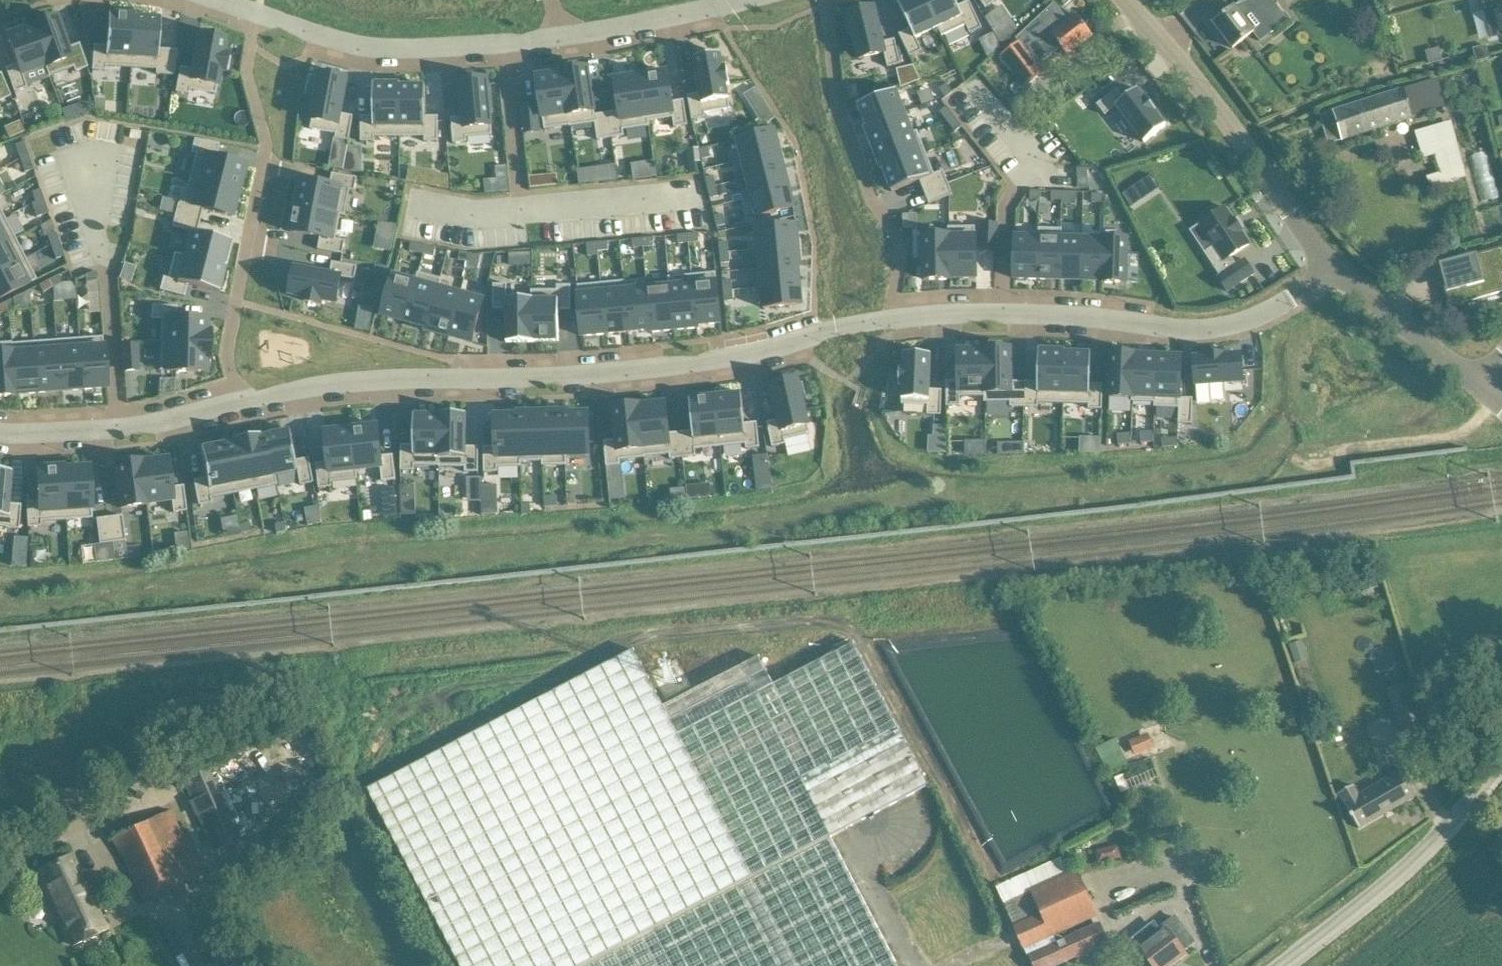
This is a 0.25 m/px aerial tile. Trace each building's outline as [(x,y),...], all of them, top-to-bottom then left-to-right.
[(897,1),(910,29),(899,34),(910,57),(922,51),(916,38),(938,28),(939,27),(926,0),(900,0),(897,1)] [(939,27),(938,28),(942,37),(966,25),(970,34),(982,28),(969,1),(958,6),(955,0),(926,0),(939,27)] [(986,9),(997,1),(997,0),(980,0),(986,9)] [(1213,23),(1233,48),(1253,33),(1260,41),(1275,30),(1258,9),(1261,7),(1255,0),(1244,0),(1235,7),(1234,7),(1213,23)] [(1484,11),(1497,7),(1501,25),(1501,0),(1481,0),(1484,11)] [(1067,56),(1093,36),(1077,16),(1068,23),(1053,4),(1017,38),(1019,41),(1020,41),(1038,64),(1060,47),(1067,56)] [(849,19),(846,20),(849,35),(853,34),(859,59),(884,53),(888,67),(901,64),(895,39),(883,42),(875,8),(848,14),(849,19)] [(93,45),(91,70),(106,71),(106,66),(130,68),(134,17),(135,17),(135,15),(108,13),(106,46),(93,45)] [(56,17),(30,26),(31,27),(48,76),(73,67),(75,72),(87,67),(79,43),(67,48),(56,17)] [(134,17),(130,68),(155,70),(155,74),(173,75),(177,50),(158,49),(160,19),(135,17),(134,17)] [(17,64),(5,68),(13,92),(27,88),(25,84),(48,76),(31,27),(7,36),(17,64)] [(180,67),(175,92),(188,94),(189,90),(215,94),(219,71),(223,71),(226,54),(223,54),(225,39),(198,35),(192,69),(180,67)] [(1025,88),(1045,73),(1038,64),(1020,41),(1019,41),(1001,55),(1025,88)] [(1486,45),(1473,49),(1476,62),(1490,59),(1486,45)] [(700,93),(688,96),(692,121),(706,118),(705,113),(731,109),(729,99),(726,85),(730,84),(727,67),(723,68),(721,54),(694,58),(700,93)] [(588,68),(561,72),(561,73),(562,73),(569,126),(570,127),(595,123),(598,140),(612,138),(608,113),(595,115),(588,68)] [(667,72),(641,76),(648,122),(649,122),(673,118),(674,128),(688,125),(684,100),(671,102),(667,72)] [(10,96),(0,73),(0,101),(10,96)] [(561,73),(537,77),(544,130),(569,126),(562,73),(561,73)] [(620,111),(608,113),(612,138),(625,136),(624,130),(650,126),(649,122),(648,122),(641,76),(636,77),(636,73),(621,75),(621,79),(615,80),(620,111)] [(317,94),(310,129),(336,134),(335,139),(349,141),(353,116),(341,114),(347,79),(321,74),(320,79),(316,78),(313,94),(317,94)] [(464,117),(451,118),(453,144),(467,142),(467,138),(493,135),(488,80),(461,82),(464,117)] [(1404,90),(1321,116),(1329,144),(1342,140),(1342,141),(1413,118),(1412,116),(1446,105),(1438,80),(1404,90)] [(373,116),(361,116),(361,142),(374,142),(374,137),(400,137),(400,86),(401,86),(401,84),(373,84),(373,116)] [(946,84),(939,90),(946,98),(953,92),(946,84)] [(401,86),(400,86),(400,137),(424,137),(424,142),(439,142),(439,116),(426,116),(426,86),(401,86)] [(995,120),(1009,110),(993,88),(978,98),(995,120)] [(1117,89),(1097,105),(1105,115),(1116,107),(1144,142),(1165,126),(1155,112),(1158,110),(1148,97),(1145,99),(1137,89),(1124,99),(1117,89)] [(896,90),(858,105),(866,126),(866,127),(905,112),(896,90)] [(1085,94),(1076,101),(1082,108),(1091,101),(1085,94)] [(106,99),(94,98),(95,111),(105,112),(106,99)] [(537,105),(523,106),(526,132),(539,130),(537,105)] [(947,107),(940,113),(946,121),(953,115),(947,107)] [(866,126),(864,127),(872,149),(913,134),(913,132),(905,112),(866,127),(866,126)] [(953,115),(946,121),(955,132),(962,127),(953,115)] [(1473,181),(1460,126),(1423,134),(1430,164),(1442,161),(1449,187),(1473,181)] [(774,131),(738,140),(743,160),(779,151),(774,131)] [(913,134),(872,149),(881,172),(883,171),(883,169),(926,153),(918,131),(913,132),(913,134)] [(195,155),(189,179),(238,191),(245,166),(215,158),(219,144),(194,139),(190,153),(195,155)] [(23,142),(15,145),(20,159),(28,156),(23,142)] [(708,148),(699,150),(702,160),(710,158),(708,148)] [(779,151),(743,160),(747,178),(784,169),(779,151)] [(926,153),(883,169),(883,171),(892,192),(920,181),(924,192),(948,183),(943,171),(934,174),(926,153)] [(28,156),(20,159),(25,172),(33,170),(28,156)] [(1497,157),(1479,159),(1483,205),(1500,203),(1497,157)] [(610,181),(608,165),(593,167),(595,183),(610,181)] [(1077,168),(1077,177),(1088,177),(1088,169),(1077,168)] [(784,169),(747,178),(752,197),(789,188),(784,169)] [(300,180),(295,206),(341,215),(345,216),(350,191),(355,191),(357,178),(332,173),(330,186),(300,180)] [(714,176),(705,178),(708,188),(716,186),(714,176)] [(178,202),(175,215),(199,221),(202,209),(232,217),(238,191),(189,179),(182,203),(178,202)] [(948,183),(924,192),(929,204),(953,195),(948,183)] [(716,186),(708,188),(710,199),(719,196),(716,186)] [(1133,187),(1122,194),(1131,207),(1142,200),(1133,187)] [(789,188),(752,197),(757,217),(794,207),(789,188)] [(40,189),(32,192),(35,202),(43,199),(40,189)] [(1052,192),(1051,200),(1062,201),(1062,192),(1052,192)] [(1062,192),(1062,201),(1076,201),(1077,192),(1062,192)] [(1092,194),(1092,203),(1103,203),(1103,194),(1092,194)] [(35,202),(31,203),(36,217),(48,213),(43,199),(35,202)] [(295,206),(290,232),(320,237),(318,250),(343,254),(346,241),(336,239),(341,215),(295,206)] [(1250,245),(1241,232),(1242,231),(1234,219),(1233,220),(1225,207),(1219,211),(1217,208),(1213,209),(1209,211),(1207,213),(1206,214),(1204,215),(1203,217),(1205,220),(1199,224),(1214,245),(1204,252),(1220,276),(1218,278),(1228,292),(1254,274),(1245,260),(1237,265),(1231,257),(1250,245)] [(723,214),(715,216),(717,227),(725,225),(723,214)] [(175,215),(171,227),(189,232),(183,255),(183,256),(223,267),(223,266),(229,241),(197,233),(199,221),(175,215)] [(0,220),(0,246),(15,238),(5,218),(0,220)] [(983,225),(982,250),(996,251),(996,225),(983,225)] [(796,226),(756,230),(758,250),(798,246),(796,226)] [(975,227),(948,227),(948,236),(949,236),(950,278),(951,278),(976,278),(975,227)] [(1038,228),(1038,233),(1039,233),(1038,279),(1059,280),(1061,239),(1062,239),(1062,229),(1038,228)] [(1015,232),(1014,279),(1038,279),(1039,233),(1038,233),(1015,232)] [(55,233),(47,236),(51,247),(59,244),(55,233)] [(698,233),(688,234),(689,243),(699,242),(698,233)] [(688,234),(678,235),(678,244),(689,243),(688,234)] [(923,241),(919,241),(920,256),(923,256),(924,280),(951,279),(951,278),(950,278),(949,236),(948,236),(923,236),(923,241)] [(0,246),(0,272),(25,259),(15,238),(0,246)] [(653,238),(643,239),(643,247),(654,246),(653,238)] [(643,239),(632,240),(633,248),(643,247),(643,239)] [(1061,239),(1059,280),(1081,281),(1082,239),(1062,239),(1061,239)] [(1082,239),(1081,281),(1102,281),(1104,240),(1103,240),(1082,239)] [(1102,281),(1102,282),(1127,283),(1128,240),(1103,239),(1103,240),(1104,240),(1102,281)] [(608,242),(597,243),(598,251),(609,250),(608,242)] [(728,242),(719,242),(720,253),(729,253),(728,242)] [(411,243),(410,251),(422,254),(424,245),(411,243)] [(597,243),(587,244),(588,256),(598,255),(598,251),(597,243)] [(59,244),(51,247),(55,259),(64,256),(59,244)] [(424,245),(422,254),(434,256),(436,247),(424,245)] [(798,246),(758,250),(760,269),(798,266),(800,266),(798,246)] [(1439,264),(1444,282),(1448,281),(1449,281),(1450,286),(1444,288),(1449,306),(1501,292),(1501,287),(1499,275),(1501,274),(1501,248),(1443,263),(1439,264)] [(460,252),(459,260),(469,262),(471,254),(460,252)] [(163,277),(159,290),(184,297),(187,284),(219,292),(220,286),(224,287),(227,273),(224,272),(225,266),(223,266),(223,267),(183,256),(183,255),(174,253),(167,278),(163,277)] [(729,253),(720,253),(721,263),(730,262),(729,253)] [(469,262),(468,266),(479,268),(481,256),(473,254),(471,254),(469,262)] [(0,272),(0,298),(36,280),(25,259),(0,272)] [(295,268),(290,295),(305,298),(304,301),(321,304),(322,301),(336,303),(341,277),(355,280),(357,267),(332,262),(330,275),(295,268)] [(124,263),(123,268),(132,271),(134,266),(124,263)] [(386,275),(387,267),(375,265),(374,273),(386,275)] [(798,266),(760,269),(762,288),(799,284),(798,266)] [(95,271),(85,275),(88,283),(98,279),(95,271)] [(416,282),(405,322),(426,328),(427,328),(438,288),(439,288),(442,279),(418,272),(415,282),(416,282)] [(715,273),(692,275),(697,325),(698,325),(720,323),(715,273)] [(58,275),(48,280),(52,288),(62,283),(58,275)] [(692,275),(668,277),(669,286),(670,286),(674,330),(698,328),(698,325),(697,325),(692,275)] [(393,276),(382,316),(405,322),(416,282),(415,282),(393,276)] [(48,280),(39,285),(43,293),(52,288),(48,280)] [(731,280),(723,281),(724,292),(732,291),(731,280)] [(625,281),(601,283),(606,334),(629,332),(625,291),(626,291),(625,281)] [(601,283),(577,286),(582,336),(606,334),(601,283)] [(507,284),(493,284),(493,310),(506,310),(506,343),(533,342),(534,341),(532,341),(532,299),(531,299),(507,299),(507,284)] [(799,284),(762,288),(764,308),(801,304),(799,284)] [(557,290),(531,290),(531,299),(532,299),(532,341),(534,341),(559,341),(558,311),(571,311),(571,285),(557,285),(557,290)] [(669,286),(647,289),(651,330),(650,330),(650,332),(674,330),(670,286),(669,286)] [(426,328),(426,330),(449,336),(460,294),(439,288),(438,288),(427,328),(426,328)] [(626,291),(625,291),(629,332),(650,330),(651,330),(647,289),(626,291)] [(732,291),(724,292),(725,302),(733,301),(732,291)] [(460,294),(449,336),(472,343),(483,300),(460,294)] [(13,298),(4,303),(8,310),(17,305),(13,298)] [(0,305),(0,315),(8,310),(4,303),(0,305)] [(151,306),(151,320),(161,320),(160,345),(209,346),(209,332),(207,332),(207,319),(176,319),(177,306),(151,306)] [(102,337),(78,338),(82,389),(106,387),(102,337)] [(78,338),(56,340),(60,391),(82,389),(78,338)] [(56,340),(33,342),(37,393),(60,391),(56,340)] [(0,343),(0,397),(15,395),(15,394),(14,394),(10,343),(11,343),(11,342),(0,343)] [(11,343),(10,343),(14,394),(15,394),(37,393),(33,342),(11,343)] [(136,344),(122,345),(124,371),(138,370),(136,344)] [(160,345),(159,371),(206,372),(206,359),(208,359),(209,346),(160,345)] [(959,381),(946,381),(947,407),(960,407),(960,397),(984,396),(984,403),(985,403),(984,349),(983,350),(975,350),(959,351),(959,381)] [(1011,349),(984,349),(985,403),(1010,402),(1010,407),(1024,408),(1025,382),(1011,381),(1011,349)] [(1025,382),(1024,408),(1038,408),(1038,403),(1063,404),(1065,350),(1039,350),(1038,382),(1025,382)] [(1065,350),(1063,404),(1088,404),(1088,409),(1102,410),(1103,384),(1090,384),(1091,354),(1066,353),(1066,350),(1065,350)] [(899,368),(899,385),(902,385),(902,404),(928,406),(927,415),(941,416),(942,390),(929,390),(931,354),(903,353),(903,359),(903,368),(899,368)] [(1110,353),(1109,397),(1132,398),(1134,354),(1110,353)] [(1134,354),(1132,402),(1154,403),(1154,407),(1155,408),(1157,357),(1135,356),(1135,354),(1134,354)] [(1203,358),(1194,358),(1196,385),(1242,382),(1240,355),(1224,356),(1224,355),(1206,356),(1206,357),(1203,358)] [(1157,357),(1155,408),(1179,409),(1179,398),(1181,357),(1157,357)] [(779,419),(767,422),(773,447),(786,444),(785,440),(810,434),(803,399),(806,398),(803,383),(799,384),(798,379),(771,385),(779,419)] [(741,393),(715,396),(721,447),(746,444),(746,449),(760,448),(757,422),(745,423),(741,393)] [(693,431),(680,432),(683,458),(696,456),(695,449),(721,447),(715,396),(689,398),(693,431)] [(1179,398),(1178,424),(1192,424),(1193,399),(1179,398)] [(640,406),(639,406),(644,457),(645,457),(670,454),(670,459),(683,458),(680,432),(668,433),(665,403),(640,406)] [(616,440),(604,441),(606,467),(620,465),(620,460),(645,458),(645,457),(644,457),(639,406),(640,406),(640,404),(613,407),(616,440)] [(566,412),(542,413),(543,461),(542,461),(542,466),(567,465),(567,456),(566,456),(565,414),(566,414),(566,412)] [(542,413),(518,413),(518,416),(519,416),(520,462),(521,462),(542,461),(543,461),(542,413)] [(439,414),(439,415),(440,415),(440,466),(439,466),(439,467),(465,468),(465,472),(479,472),(479,447),(466,447),(466,414),(439,414)] [(566,414),(565,414),(566,456),(567,456),(590,455),(588,414),(566,414)] [(401,445),(401,471),(414,471),(414,466),(439,466),(440,466),(440,415),(439,415),(414,415),(414,445),(401,445)] [(496,447),(483,447),(484,472),(498,472),(498,467),(522,467),(521,462),(520,462),(519,416),(518,416),(495,416),(496,447)] [(356,428),(351,429),(356,470),(357,470),(381,467),(382,482),(396,480),(393,455),(381,456),(377,426),(371,427),(371,423),(356,425),(356,428)] [(329,462),(316,463),(319,489),(332,487),(332,482),(358,480),(357,470),(356,470),(351,429),(325,432),(329,462)] [(291,431),(268,435),(275,476),(277,476),(298,471),(301,486),(314,483),(309,458),(297,460),(291,431)] [(1153,434),(1140,435),(1141,443),(1154,442),(1153,434)] [(258,435),(245,437),(255,489),(278,485),(277,476),(275,476),(268,435),(259,437),(258,435)] [(1130,436),(1118,437),(1118,445),(1131,444),(1130,436)] [(232,442),(223,444),(232,494),(255,489),(245,437),(232,440),(232,442)] [(1177,438),(1162,439),(1163,448),(1177,447),(1177,438)] [(205,478),(193,480),(198,505),(211,503),(210,498),(232,494),(223,444),(200,448),(205,478)] [(142,462),(140,462),(146,504),(147,503),(171,500),(173,513),(186,511),(183,486),(170,487),(167,459),(142,462)] [(141,461),(114,465),(120,508),(147,505),(147,503),(146,504),(140,462),(142,462),(141,461)] [(38,501),(26,502),(27,527),(41,526),(41,522),(66,520),(62,469),(63,469),(63,467),(36,468),(38,501)] [(63,469),(62,469),(66,520),(92,518),(89,467),(63,469)] [(5,527),(5,528),(19,529),(21,505),(8,504),(11,471),(0,471),(0,527),(5,527)] [(771,478),(757,480),(759,491),(762,490),(773,488),(771,478)] [(496,485),(482,486),(482,495),(497,495),(496,485)] [(394,488),(382,490),(384,501),(395,500),(394,488)] [(576,494),(567,495),(568,505),(576,505),(576,494)] [(557,496),(544,497),(545,507),(558,507),(557,496)] [(530,504),(522,504),(522,515),(531,515),(530,504)] [(121,515),(109,517),(112,543),(125,541),(121,515)] [(109,517),(96,519),(99,544),(112,543),(109,517)] [(249,523),(238,525),(240,533),(251,531),(249,523)] [(285,523),(274,525),(276,533),(286,531),(285,523)] [(26,567),(28,537),(13,536),(11,565),(26,567)] [(829,837),(866,818),(870,820),(873,818),(874,814),(927,786),(853,643),(773,685),(759,657),(663,707),(633,650),(366,789),(459,965),(896,965),(829,837)] [(1420,705),(1395,713),(1407,752),(1433,745),(1420,705)] [(1120,782),(1134,775),(1116,737),(1103,743),(1120,782)] [(202,756),(184,764),(220,848),(238,840),(202,756)] [(1360,796),(1354,785),(1340,793),(1360,827),(1416,795),(1403,771),(1360,796)] [(170,811),(113,837),(143,902),(173,888),(173,889),(200,877),(170,811)] [(1125,850),(1104,855),(1107,869),(1128,864),(1125,850)] [(1097,916),(1087,894),(1069,854),(996,888),(1024,949),(1097,916)] [(106,930),(71,855),(39,871),(74,945),(106,930)] [(1186,955),(1183,951),(1195,943),(1175,916),(1153,933),(1156,936),(1138,949),(1143,957),(1140,959),(1141,963),(1143,965),(1172,965),(1186,955)] [(1056,944),(1064,962),(1107,943),(1099,924),(1056,944)]
